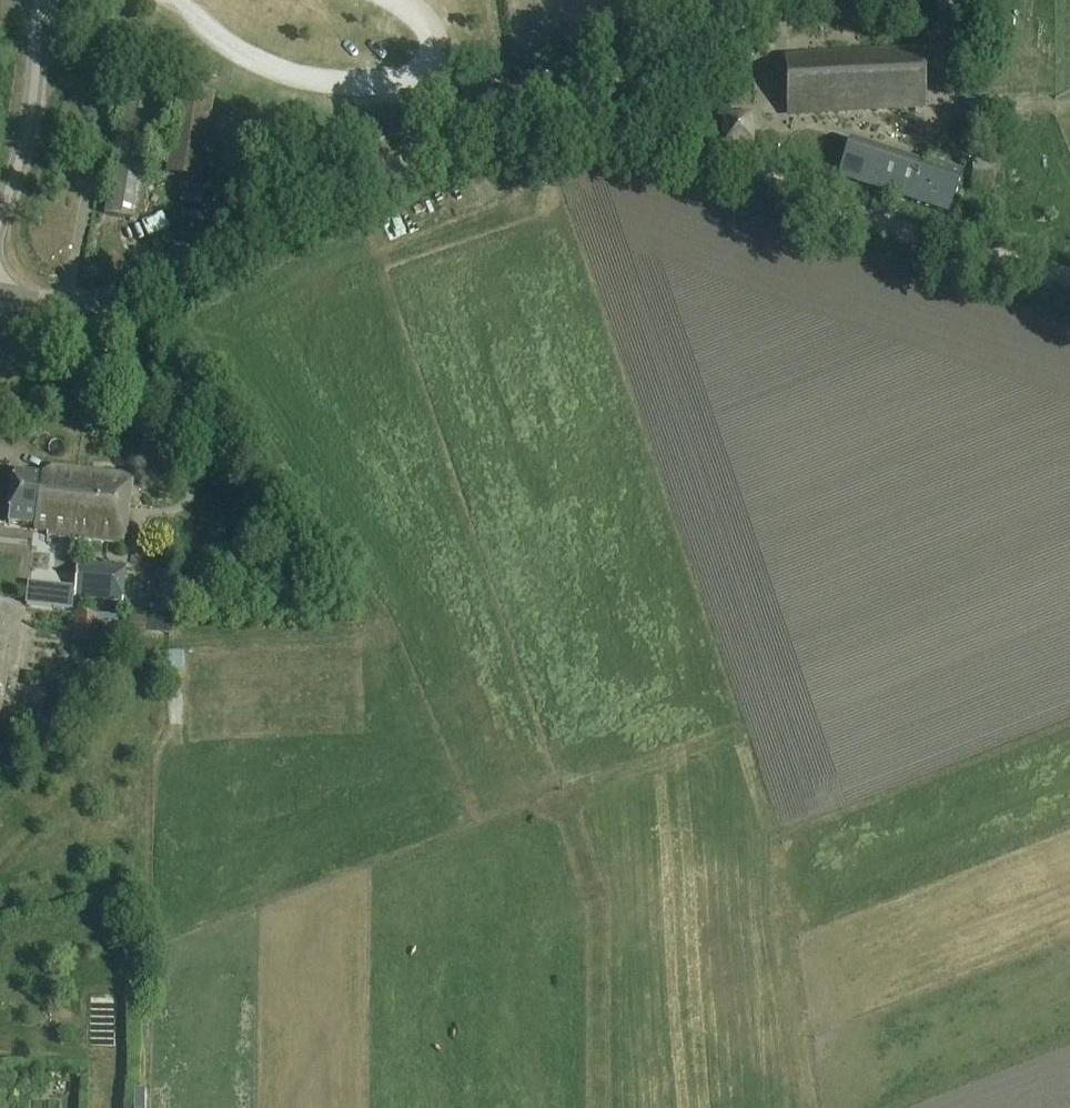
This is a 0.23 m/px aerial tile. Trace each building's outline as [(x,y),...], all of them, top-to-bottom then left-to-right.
[(921,50),(786,57),(788,115),(924,108),(921,50)] [(165,177),(201,183),(214,97),(179,91),(165,177)] [(125,102),(106,215),(138,221),(156,107),(125,102)] [(737,115),(721,116),(723,147),(739,146),(755,145),(753,114),(737,115)] [(925,165),(850,141),(837,178),(948,214),(963,171),(927,160),(925,165)] [(152,238),(172,229),(162,207),(142,216),(152,238)] [(180,439),(164,440),(165,450),(180,450),(180,439)] [(45,535),(67,538),(69,508),(79,510),(81,485),(72,485),(74,470),(52,468),(40,475),(13,471),(7,522),(33,525),(33,530),(46,531),(45,535)] [(69,508),(67,538),(122,545),(131,477),(74,470),(72,485),(81,485),(79,510),(69,508)] [(125,568),(77,564),(74,596),(123,600),(125,568)] [(52,608),(72,610),(74,589),(54,587),(52,608)] [(0,605),(0,699),(4,679),(9,680),(23,607),(0,605)] [(74,613),(72,642),(74,643),(73,653),(95,655),(98,615),(74,613)] [(128,625),(128,635),(145,635),(146,620),(129,619),(128,625)] [(168,668),(185,667),(185,649),(167,650),(168,668)]
